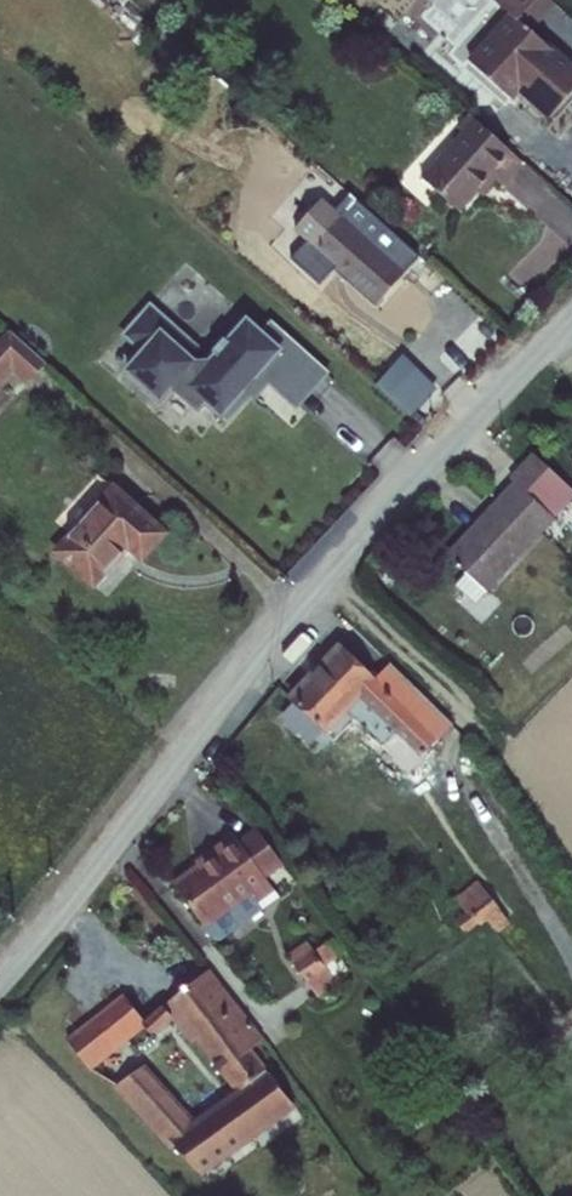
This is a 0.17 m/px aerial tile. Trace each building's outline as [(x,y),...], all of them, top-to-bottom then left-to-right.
[(461,59),(502,97),(512,88),(543,117),(571,83),(571,70),(526,27),(548,0),(491,0),(503,12),(461,59)] [(460,133),(432,163),(466,194),(483,177),(497,190),(521,164),(465,112),(452,127),(460,133)] [(432,163),(420,177),(453,207),(466,194),(432,163)] [(333,202),(329,206),(394,264),(409,247),(368,209),(356,221),(333,202)] [(300,223),(275,250),(306,277),(324,260),(364,295),(394,264),(329,206),(307,230),(300,223)] [(173,347),(171,330),(135,297),(110,325),(129,342),(112,361),(144,390),(155,378),(182,402),(190,393),(211,412),(226,395),(223,392),(246,366),(258,377),(278,394),(307,362),(274,332),(270,337),(258,325),(253,331),(238,318),(220,338),(215,334),(202,347),(207,351),(202,357),(180,363),(174,357),(179,353),(173,347)] [(262,321),(258,325),(270,337),(274,332),(262,321)] [(0,328),(0,370),(9,360),(29,377),(46,358),(6,322),(0,328)] [(413,415),(441,385),(404,351),(376,381),(413,415)] [(307,362),(278,394),(287,402),(315,369),(307,362)] [(246,391),(258,377),(246,366),(223,392),(226,395),(237,383),(246,391)] [(423,544),(461,575),(524,506),(520,500),(547,469),(507,435),(480,463),(487,471),(423,544)] [(109,482),(53,546),(88,579),(125,539),(139,552),(161,528),(109,482)] [(392,717),(417,743),(445,717),(404,677),(391,688),(374,673),(335,637),(287,686),(319,718),(337,700),(374,734),(392,717)] [(386,660),(374,673),(391,688),(404,677),(386,660)] [(275,891),(266,878),(284,866),(257,829),(240,841),(234,833),(202,858),(206,864),(175,887),(215,939),(221,940),(263,909),(259,903),(275,891)] [(478,879),(457,896),(476,920),(483,914),(497,932),(512,920),(478,879)] [(275,891),(259,903),(263,909),(279,896),(275,891)] [(317,997),(337,984),(309,942),(289,956),(317,997)] [(68,1047),(202,1175),(305,1101),(282,1070),(186,1138),(182,1132),(195,1121),(139,1063),(129,1071),(115,1055),(138,1036),(143,1040),(164,1026),(188,1056),(204,1046),(243,1090),(265,1073),(254,1056),(263,1047),(204,977),(149,1018),(125,996),(68,1047)]
